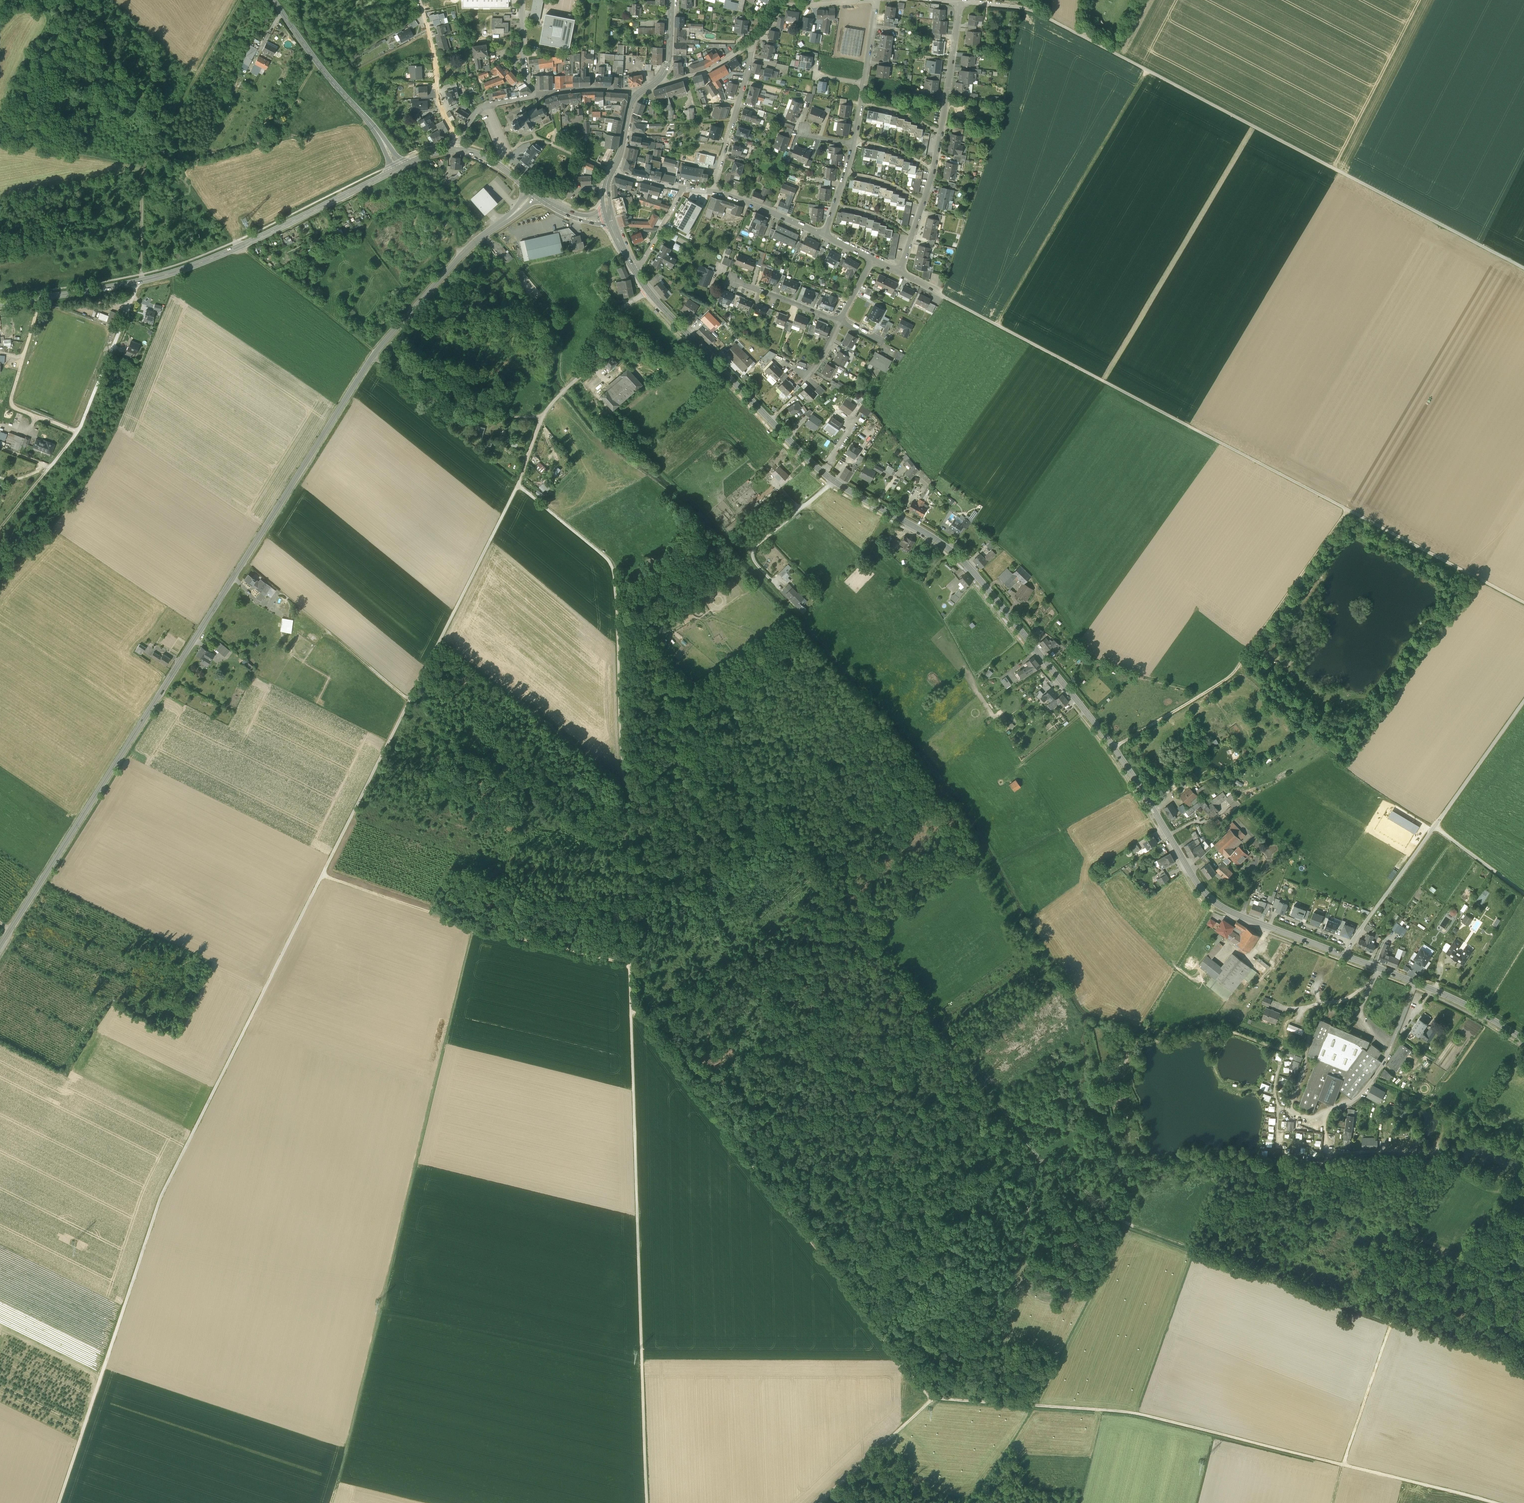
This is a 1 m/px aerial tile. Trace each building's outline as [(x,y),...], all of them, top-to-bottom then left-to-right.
[(537,13),(532,11),(530,19),(539,20),(544,0),(540,0),(537,13)] [(540,0),(534,0),(532,11),(537,13),(540,0)] [(734,10),(736,3),(731,1),(725,0),(724,3),(723,7),(730,9),(734,10)] [(734,10),(742,12),(745,0),(739,0),(739,3),(736,3),(734,10)] [(887,6),(886,14),(894,15),(895,7),(887,6)] [(822,31),(828,32),(830,19),(834,19),(834,9),(829,9),(829,10),(817,10),(817,19),(824,19),(822,31)] [(933,20),(935,20),(944,21),(944,18),(945,18),(945,15),(945,10),(939,10),(934,9),(934,12),(933,20)] [(785,20),(797,22),(799,13),(787,11),(785,20)] [(434,14),(429,15),(431,21),(433,21),(435,27),(437,26),(445,24),(445,23),(444,18),(445,18),(444,13),(439,14),(439,13),(435,15),(434,14)] [(893,23),(893,22),(893,18),(894,15),(886,14),(885,16),(885,19),(884,22),(891,22),(893,23)] [(575,19),(553,15),(553,17),(549,17),(547,18),(546,21),(544,21),(540,43),(569,49),(575,19)] [(968,25),(976,26),(977,21),(982,21),(983,16),(977,15),(977,16),(969,15),(968,25)] [(675,16),(675,27),(679,27),(684,27),(684,23),(684,20),(684,17),(675,16)] [(811,31),(813,19),(804,17),(802,29),(804,29),(803,31),(809,32),(809,30),(811,31)] [(504,33),(504,32),(509,32),(509,22),(502,22),(502,18),(492,18),(492,22),(492,29),(495,29),(495,33),(496,33),(504,33)] [(412,29),(418,25),(415,20),(407,25),(409,27),(411,26),(412,29)] [(657,22),(656,28),(653,28),(653,34),(656,34),(663,34),(664,23),(657,22)] [(447,33),(447,30),(445,24),(437,26),(439,33),(437,34),(438,40),(446,37),(445,33),(447,33)] [(679,30),(679,27),(675,27),(675,35),(674,42),(685,42),(685,36),(685,30),(679,30)] [(840,54),(859,57),(864,31),(845,27),(840,54)] [(400,40),(401,42),(413,36),(410,30),(409,28),(405,30),(397,34),(400,40)] [(769,38),(778,40),(778,39),(779,33),(779,32),(774,31),(770,30),(769,38)] [(966,44),(972,44),(972,43),(977,44),(978,38),(979,38),(980,32),(976,32),(968,31),(967,31),(966,44)] [(821,34),(812,33),(811,42),(819,43),(821,34)] [(881,34),(879,47),(891,48),(893,36),(881,34)] [(446,38),(446,37),(438,40),(437,40),(440,50),(449,48),(449,47),(448,48),(446,39),(445,38),(446,38)] [(933,53),(943,54),(944,43),(943,43),(936,42),(934,42),(933,53)] [(267,53),(272,56),(276,49),(266,43),(262,51),(264,52),(263,54),(266,55),(267,53)] [(483,58),(483,56),(488,56),(488,51),(487,48),(487,44),(473,46),(474,58),(475,58),(479,57),(479,58),(480,58),(483,58)] [(764,44),(763,50),(774,53),(775,47),(773,47),(773,45),(767,44),(767,45),(764,44)] [(245,56),(251,60),(257,49),(254,47),(250,45),(245,56)] [(890,54),(891,48),(879,47),(877,58),(883,59),(884,57),(890,58),(890,54)] [(774,53),(763,50),(762,56),(764,56),(764,57),(764,58),(770,59),(770,58),(773,58),(774,53)] [(711,52),(708,54),(714,62),(721,58),(717,52),(713,55),(711,52)] [(662,53),(652,53),(652,61),(651,61),(651,64),(652,64),(658,64),(661,64),(662,54),(662,53)] [(614,54),(614,60),(614,62),(614,65),(618,65),(623,66),(623,55),(623,54),(617,54),(614,54)] [(706,67),(714,62),(708,54),(705,56),(707,59),(704,61),(703,61),(706,67)] [(800,54),(799,60),(812,62),(813,56),(810,56),(810,55),(806,54),(805,55),(800,54)] [(242,63),(248,66),(252,60),(251,60),(245,56),(242,63)] [(967,66),(971,67),(971,66),(972,66),(972,63),(974,63),(975,58),(975,57),(969,56),(962,56),(961,65),(967,65),(967,66)] [(261,67),(265,69),(269,62),(258,57),(255,64),(261,67)] [(544,68),(553,67),(553,63),(553,57),(543,58),(544,68)] [(728,63),(733,69),(737,66),(740,64),(736,57),(728,63)] [(535,65),(539,64),(538,59),(529,60),(530,68),(532,67),(532,65),(535,65)] [(929,72),(940,74),(942,60),(936,59),(936,61),(927,60),(926,68),(929,68),(929,72)] [(702,69),(706,67),(703,61),(699,62),(698,60),(692,62),(693,64),(689,66),(691,73),(702,69)] [(248,66),(242,63),(240,68),(246,71),(248,66)] [(751,72),(755,73),(759,74),(760,70),(760,68),(761,65),(753,63),(751,72)] [(251,72),(257,75),(259,73),(261,67),(255,64),(251,72)] [(498,73),(501,77),(502,78),(504,76),(507,74),(504,71),(498,64),(493,68),(491,70),(495,75),(498,73)] [(413,73),(413,79),(422,79),(421,66),(417,66),(417,65),(410,66),(410,73),(413,73)] [(713,81),(714,82),(718,79),(729,73),(725,65),(722,66),(716,69),(715,70),(709,73),(713,81)] [(876,77),(888,78),(889,66),(886,66),(878,65),(876,77)] [(674,77),(675,77),(683,75),(687,74),(686,71),(683,71),(683,70),(683,68),(683,67),(683,66),(682,66),(674,66),(674,77)] [(586,77),(586,68),(581,68),(581,77),(581,86),(590,86),(590,76),(586,77)] [(765,69),(764,70),(763,75),(764,75),(769,77),(771,77),(773,71),(765,69)] [(509,72),(507,74),(504,76),(512,85),(516,81),(518,80),(511,71),(509,72)] [(961,80),(961,83),(968,83),(972,84),(972,79),(975,79),(976,74),(976,72),(972,72),(960,71),(960,79),(961,80)] [(552,75),(543,76),(544,89),(544,90),(553,89),(552,75)] [(566,88),(566,87),(566,76),(566,75),(562,76),(555,76),(555,89),(566,88)] [(621,87),(630,87),(628,77),(629,77),(629,75),(626,76),(622,76),(622,77),(621,87)] [(642,75),(629,77),(628,77),(630,87),(642,85),(641,80),(643,80),(642,75)] [(693,77),(697,88),(700,87),(705,85),(703,76),(702,75),(693,77)] [(536,89),(544,89),(543,76),(536,76),(536,80),(536,89)] [(610,77),(607,76),(604,76),(604,77),(603,85),(611,86),(612,77),(610,77)] [(504,82),(502,78),(501,77),(491,81),(484,83),(487,89),(504,82)] [(580,86),(581,86),(581,77),(579,77),(578,77),(573,77),(573,86),(580,86)] [(603,85),(604,77),(601,77),(596,77),(596,85),(602,85),(603,85)] [(621,87),(622,77),(621,77),(615,77),(614,87),(621,88),(621,87)] [(712,82),(717,89),(722,85),(718,79),(714,82),(713,81),(712,82)] [(931,92),(937,93),(938,81),(932,80),(925,79),(924,91),(931,92)] [(683,81),(673,84),(676,94),(681,92),(686,91),(683,81)] [(817,92),(825,93),(825,90),(828,90),(829,85),(826,85),(826,82),(819,81),(817,92)] [(706,86),(713,97),(719,93),(716,89),(712,82),(706,86)] [(726,94),(734,96),(737,84),(729,82),(726,94)] [(968,93),(968,83),(961,83),(959,82),(956,82),(955,92),(964,93),(968,93)] [(673,97),(673,95),(676,94),(673,84),(669,85),(665,87),(668,96),(669,99),(673,97)] [(723,100),(726,100),(722,85),(717,89),(716,89),(719,93),(721,100),(723,100)] [(519,91),(520,91),(520,95),(532,93),(532,92),(528,86),(524,88),(519,91)] [(750,86),(748,94),(757,96),(758,93),(760,88),(750,86)] [(419,93),(419,96),(428,96),(428,87),(416,87),(416,93),(419,93)] [(656,100),(665,97),(668,96),(665,87),(653,90),(656,100)] [(701,91),(700,87),(697,88),(696,88),(699,97),(700,98),(704,97),(706,96),(704,90),(701,91)] [(448,99),(449,103),(460,100),(456,88),(452,89),(445,91),(447,95),(448,99)] [(499,98),(505,97),(503,89),(492,92),(493,99),(499,98)] [(592,99),(595,100),(595,92),(587,92),(580,92),(581,101),(581,102),(591,103),(590,99),(592,99)] [(595,100),(599,100),(603,100),(603,99),(603,92),(595,92),(595,100)] [(617,100),(621,101),(621,93),(611,92),(610,100),(617,100)] [(559,95),(561,104),(564,103),(568,103),(570,103),(570,102),(569,93),(559,95)] [(573,102),(578,102),(577,93),(569,93),(570,102),(570,103),(573,102)] [(805,100),(811,102),(814,94),(812,94),(811,94),(808,93),(805,100)] [(755,104),(757,99),(757,96),(748,94),(746,102),(755,104)] [(545,100),(549,110),(550,109),(558,106),(559,105),(560,105),(561,104),(559,95),(558,95),(553,96),(545,100)] [(792,100),(789,109),(797,112),(798,113),(799,109),(801,110),(802,107),(801,106),(802,104),(799,103),(799,101),(796,100),(795,101),(792,100)] [(413,102),(413,111),(419,110),(419,109),(428,109),(427,101),(419,102),(413,102)] [(634,112),(642,115),(645,105),(638,102),(634,112)] [(840,116),(849,117),(851,106),(846,105),(841,104),(841,105),(840,116)] [(515,120),(515,121),(515,122),(514,122),(513,121),(513,123),(512,123),(512,124),(513,124),(515,127),(514,128),(515,129),(516,128),(517,129),(518,129),(517,128),(519,129),(520,128),(520,126),(521,127),(522,128),(522,129),(524,130),(525,130),(525,129),(527,128),(527,129),(528,129),(528,128),(533,125),(533,126),(534,126),(533,125),(534,125),(534,124),(533,124),(535,123),(536,123),(536,122),(539,121),(539,122),(540,121),(539,121),(541,119),(542,120),(544,125),(551,121),(548,116),(547,116),(547,114),(546,114),(547,111),(546,109),(546,108),(545,108),(543,108),(543,107),(542,107),(542,108),(540,109),(540,108),(539,108),(540,109),(538,110),(537,107),(536,106),(536,107),(533,109),(533,108),(533,109),(530,110),(530,109),(529,110),(529,111),(527,112),(527,111),(527,110),(526,111),(526,110),(525,110),(526,111),(520,113),(519,113),(520,114),(517,115),(517,114),(517,115),(516,117),(517,117),(517,119),(518,120),(517,121),(517,120),(515,120)] [(455,114),(465,121),(469,114),(464,111),(459,107),(455,114)] [(717,116),(717,119),(726,118),(728,111),(728,107),(720,107),(716,107),(715,108),(713,115),(717,116)] [(582,108),(578,108),(575,108),(575,115),(571,115),(571,122),(583,121),(583,116),(582,108)] [(685,110),(685,120),(694,120),(694,111),(694,108),(688,108),(688,110),(685,110)] [(624,118),(624,117),(625,111),(615,109),(613,115),(613,119),(614,119),(623,120),(624,118)] [(749,121),(751,117),(751,115),(752,111),(744,109),(741,118),(749,121)] [(796,115),(797,112),(789,109),(786,118),(794,121),(795,118),(797,119),(798,116),(796,115)] [(808,118),(821,123),(824,117),(825,112),(819,109),(818,111),(812,109),(808,118)] [(873,118),(877,119),(878,112),(872,111),(868,110),(866,118),(867,118),(870,119),(873,119),(873,118)] [(880,120),(883,120),(885,114),(885,113),(878,112),(877,119),(877,120),(880,121),(880,120)] [(889,126),(890,123),(891,115),(885,114),(883,120),(883,121),(883,122),(884,122),(884,125),(889,126)] [(893,123),(896,124),(897,118),(898,117),(891,115),(890,123),(893,124),(893,123)] [(424,124),(427,129),(435,125),(432,121),(432,122),(429,116),(420,121),(422,125),(424,124)] [(448,131),(445,125),(443,121),(436,124),(438,127),(438,128),(439,130),(440,130),(442,134),(448,131)] [(905,128),(909,129),(910,124),(910,122),(904,121),(903,126),(902,129),(905,129),(905,128)] [(836,134),(848,136),(850,124),(846,123),(838,122),(837,131),(836,134)] [(644,133),(645,128),(646,124),(634,123),(633,131),(644,133)] [(621,133),(622,126),(612,125),(611,131),(621,133)] [(710,137),(719,140),(720,135),(721,132),(722,128),(712,125),(710,133),(711,134),(710,137)] [(744,136),(747,137),(748,134),(749,130),(747,129),(748,128),(741,126),(741,127),(738,127),(736,134),(744,136)] [(791,135),(793,129),(787,127),(784,133),(791,135)] [(923,129),(916,128),(915,132),(915,133),(914,136),(917,136),(918,135),(919,136),(921,136),(922,132),(923,129)] [(434,141),(435,142),(444,137),(442,134),(440,130),(439,130),(431,135),(434,141)] [(951,133),(949,140),(960,142),(961,136),(951,133)] [(614,148),(618,149),(619,145),(620,136),(607,134),(606,141),(605,146),(605,148),(608,148),(614,148)] [(779,149),(785,151),(789,138),(778,134),(774,145),(779,147),(779,149)] [(631,144),(640,146),(641,141),(642,137),(632,135),(631,144)] [(959,145),(960,142),(949,140),(948,143),(946,152),(954,153),(957,154),(957,153),(961,154),(962,146),(959,145)] [(529,166),(543,148),(539,145),(537,148),(533,144),(529,149),(528,148),(524,153),(526,154),(521,160),(529,166)] [(738,154),(741,155),(742,152),(743,148),(743,147),(742,146),(738,145),(734,144),(734,146),(733,145),(731,151),(732,151),(732,153),(738,154)] [(624,157),(636,160),(636,157),(638,149),(633,148),(626,146),(624,157)] [(805,163),(806,163),(808,159),(809,154),(809,152),(795,146),(793,153),(792,155),(798,157),(798,159),(802,161),(802,162),(805,163)] [(614,148),(608,148),(605,154),(610,157),(614,148)] [(863,156),(870,157),(872,149),(865,148),(863,156)] [(883,160),(889,162),(891,155),(891,154),(884,152),(883,160)] [(700,153),(698,162),(700,162),(709,164),(713,165),(715,156),(700,153)] [(896,164),(897,157),(897,156),(891,155),(889,162),(889,163),(896,164)] [(452,168),(459,169),(459,164),(460,157),(453,157),(452,159),(452,162),(452,168)] [(661,157),(661,162),(660,163),(678,168),(680,161),(661,157)] [(624,170),(632,172),(633,172),(634,168),(635,163),(636,161),(635,161),(626,159),(624,169),(624,170)] [(661,162),(652,160),(651,164),(650,170),(660,171),(660,163),(661,162)] [(731,185),(733,179),(733,178),(734,174),(740,176),(744,164),(740,163),(736,162),(734,161),(731,173),(728,172),(725,183),(731,185)] [(902,169),(908,170),(909,165),(910,162),(903,161),(902,167),(902,169)] [(590,169),(593,170),(594,165),(586,162),(585,162),(583,166),(585,167),(590,169)] [(946,167),(945,170),(956,172),(957,169),(958,164),(953,163),(946,162),(945,166),(946,167)] [(636,175),(650,178),(650,170),(651,164),(646,163),(646,167),(646,171),(634,168),(633,172),(632,172),(632,174),(636,175)] [(688,180),(696,181),(696,180),(699,169),(682,165),(680,174),(680,177),(689,179),(688,180)] [(916,166),(909,165),(908,170),(908,173),(914,174),(916,166)] [(831,180),(835,180),(834,180),(836,169),(836,168),(827,167),(828,167),(826,179),(825,179),(826,179),(831,180)] [(696,180),(703,181),(703,179),(707,180),(708,174),(703,173),(703,170),(704,169),(699,169),(696,180)] [(660,171),(650,170),(650,178),(660,180),(661,175),(662,172),(660,171)] [(954,180),(956,172),(945,170),(943,178),(954,180)] [(592,184),(591,176),(589,176),(589,175),(587,175),(587,176),(583,176),(582,176),(582,177),(582,184),(582,185),(592,184)] [(612,184),(612,185),(617,187),(618,187),(621,179),(614,177),(612,184)] [(618,187),(626,189),(628,181),(621,179),(618,187)] [(731,186),(739,189),(741,182),(733,179),(731,185),(731,186)] [(853,188),(859,189),(861,181),(854,180),(852,188),(853,188)] [(633,182),(628,181),(626,189),(633,191),(634,187),(632,187),(633,182)] [(865,194),(866,191),(867,183),(867,182),(861,181),(859,189),(858,192),(858,193),(861,194),(861,193),(865,194)] [(645,192),(648,193),(651,185),(641,183),(639,190),(642,191),(645,192)] [(789,194),(793,196),(796,189),(783,183),(780,191),(789,194)] [(661,188),(651,185),(648,193),(652,194),(658,196),(659,195),(661,188)] [(761,193),(765,195),(766,193),(768,194),(770,189),(764,187),(761,193)] [(821,198),(829,199),(829,195),(829,191),(830,191),(830,189),(828,188),(821,187),(821,188),(820,194),(821,194),(821,198)] [(881,194),(885,195),(886,190),(886,188),(880,187),(879,193),(878,195),(881,195),(881,194)] [(486,190),(484,188),(471,200),(484,214),(497,202),(489,193),(487,189),(486,190)] [(938,207),(947,209),(949,200),(951,201),(953,190),(945,189),(944,194),(940,194),(938,207)] [(888,197),(891,198),(892,193),(893,191),(886,190),(885,195),(885,198),(888,198),(888,197)] [(751,199),(762,204),(765,195),(761,193),(754,191),(751,199)] [(785,203),(790,205),(793,196),(789,194),(785,203)] [(645,204),(659,208),(661,203),(663,197),(659,195),(658,196),(657,199),(651,198),(651,196),(648,195),(647,200),(645,204)] [(613,200),(616,211),(625,208),(622,200),(622,198),(621,197),(617,198),(613,200)] [(708,208),(718,211),(720,204),(724,205),(725,201),(722,200),(712,197),(708,208)] [(905,198),(898,197),(897,201),(897,205),(900,205),(900,204),(903,205),(904,201),(905,198)] [(702,207),(689,200),(686,205),(685,205),(677,219),(678,220),(675,225),(688,233),(691,226),(698,213),(702,207)] [(777,209),(787,213),(790,205),(785,203),(780,201),(777,209)] [(905,204),(906,201),(904,201),(903,205),(900,204),(900,205),(897,205),(896,206),(896,209),(904,210),(905,207),(905,204)] [(720,204),(718,211),(718,213),(722,215),(723,212),(726,206),(724,205),(720,204)] [(731,213),(739,216),(742,206),(734,204),(733,208),(732,211),(731,213)] [(811,220),(821,221),(822,209),(818,208),(813,207),(813,208),(812,215),(813,216),(813,219),(811,219),(811,220)] [(840,220),(846,221),(848,213),(841,211),(841,212),(840,219),(840,220)] [(623,225),(629,223),(629,221),(628,219),(631,218),(632,217),(631,216),(630,215),(627,216),(626,212),(617,214),(620,226),(623,225)] [(756,212),(753,220),(756,222),(762,224),(765,226),(767,221),(763,219),(764,216),(756,212)] [(649,220),(655,223),(658,216),(653,213),(649,220)] [(846,221),(853,222),(854,214),(855,214),(848,213),(846,221)] [(859,224),(866,226),(867,218),(867,217),(861,216),(859,224)] [(1497,216),(1492,228),(1496,229),(1501,218),(1497,216)] [(866,227),(872,228),(873,221),(874,220),(867,218),(866,226),(866,227)] [(927,222),(926,227),(937,229),(939,220),(935,219),(927,218),(926,222),(927,222)] [(872,228),(872,229),(878,231),(880,225),(880,223),(873,221),(872,228)] [(762,224),(756,222),(755,225),(752,232),(758,234),(762,224)] [(758,234),(762,236),(767,226),(765,226),(762,224),(758,234)] [(772,236),(778,239),(783,227),(778,225),(775,230),(772,236)] [(878,233),(885,234),(886,228),(886,226),(880,225),(878,231),(878,233)] [(778,239),(783,241),(788,230),(783,227),(778,239)] [(937,229),(926,227),(925,227),(924,233),(924,237),(923,236),(923,237),(928,238),(935,239),(934,239),(935,233),(936,233),(937,229)] [(559,232),(561,240),(563,239),(569,238),(569,235),(573,232),(569,228),(554,231),(554,233),(559,232)] [(892,230),(886,228),(885,234),(884,237),(887,237),(891,238),(892,232),(892,230)] [(783,241),(788,243),(793,232),(788,230),(783,241)] [(634,243),(635,243),(637,242),(638,243),(641,241),(644,240),(640,231),(631,235),(633,240),(632,240),(633,242),(634,243)] [(668,237),(676,241),(679,235),(671,231),(668,237)] [(563,252),(561,241),(561,240),(559,232),(554,233),(525,240),(529,256),(529,259),(561,252),(563,252)] [(799,235),(793,232),(788,243),(794,246),(797,240),(799,235)] [(574,249),(583,247),(582,242),(582,241),(580,235),(575,236),(571,237),(571,238),(574,249)] [(801,249),(807,252),(812,240),(811,239),(811,240),(806,238),(803,243),(800,249),(801,249)] [(520,241),(524,258),(529,256),(525,240),(520,241)] [(814,241),(812,240),(807,252),(813,255),(814,255),(816,249),(819,244),(814,241)] [(672,248),(685,255),(688,249),(675,242),(672,248)] [(652,264),(660,268),(664,263),(672,267),(676,259),(668,254),(671,249),(663,244),(659,253),(660,253),(658,256),(657,255),(652,264)] [(917,255),(918,255),(928,258),(929,253),(930,248),(926,247),(919,245),(917,255)] [(834,265),(835,265),(837,261),(840,256),(830,250),(825,259),(830,262),(834,265)] [(749,269),(752,270),(756,261),(739,254),(735,263),(743,267),(743,265),(749,268),(749,269)] [(929,258),(928,258),(918,255),(918,258),(917,258),(916,261),(917,261),(916,263),(915,267),(920,268),(921,269),(924,269),(927,270),(928,266),(929,263),(928,263),(929,258)] [(722,263),(729,266),(731,260),(724,257),(722,263)] [(850,276),(851,277),(859,264),(846,257),(845,260),(842,265),(849,269),(846,274),(850,276)] [(699,283),(707,287),(711,275),(709,275),(711,270),(708,268),(699,265),(697,271),(698,271),(703,273),(699,283)] [(617,269),(622,281),(630,279),(627,271),(623,266),(617,269)] [(761,279),(768,282),(773,271),(766,268),(765,268),(764,272),(761,279)] [(922,276),(929,280),(931,272),(931,271),(927,270),(924,269),(922,276)] [(779,273),(773,271),(768,282),(775,285),(778,277),(780,273),(779,273)] [(654,276),(658,281),(664,277),(658,273),(654,276)] [(874,285),(883,289),(888,279),(882,276),(882,275),(879,274),(874,285)] [(781,289),(787,291),(792,280),(785,278),(783,282),(783,283),(784,284),(783,285),(782,285),(781,289)] [(624,293),(625,297),(633,295),(630,279),(622,281),(620,281),(617,282),(617,284),(619,294),(624,293)] [(894,282),(888,279),(883,289),(885,290),(884,292),(885,292),(886,291),(892,293),(893,290),(896,285),(897,283),(894,281),(894,282)] [(798,283),(792,280),(787,291),(794,294),(795,290),(794,290),(795,288),(796,288),(797,287),(799,283),(798,283)] [(654,286),(662,295),(665,292),(668,290),(660,281),(654,286)] [(914,291),(903,286),(900,293),(903,295),(910,298),(914,291)] [(732,294),(723,290),(718,301),(724,303),(725,303),(729,304),(730,302),(730,300),(732,294)] [(802,299),(810,303),(812,298),(814,292),(810,291),(809,292),(808,293),(805,292),(805,291),(804,295),(802,299)] [(733,305),(738,307),(738,305),(741,298),(742,296),(735,294),(735,295),(733,304),(733,305)] [(915,303),(927,308),(929,304),(928,304),(930,299),(920,294),(919,294),(921,295),(919,299),(917,298),(915,303)] [(820,306),(832,311),(837,297),(830,295),(829,299),(823,297),(820,305),(820,306)] [(748,309),(749,309),(749,308),(751,302),(752,302),(741,298),(738,305),(748,309)] [(686,313),(690,316),(693,312),(694,312),(699,306),(690,300),(688,303),(686,302),(682,309),(687,312),(686,313)] [(936,305),(933,304),(930,302),(929,304),(927,308),(927,309),(929,311),(932,312),(936,305)] [(755,312),(764,316),(765,313),(767,308),(767,307),(758,304),(755,312)] [(868,317),(878,322),(884,311),(874,305),(868,317)] [(765,313),(771,315),(773,310),(767,307),(767,308),(765,313)] [(143,321),(148,322),(148,321),(149,319),(152,320),(154,312),(146,310),(143,321)] [(111,311),(109,316),(107,322),(110,323),(112,324),(111,325),(110,328),(114,329),(115,327),(114,327),(117,319),(118,319),(120,314),(111,311)] [(708,312),(701,319),(705,323),(706,324),(710,328),(711,329),(714,325),(716,327),(720,323),(708,312)] [(783,326),(786,321),(788,315),(787,315),(787,316),(779,313),(780,312),(779,312),(775,323),(776,322),(777,323),(783,325),(783,326)] [(98,318),(107,322),(109,316),(100,313),(98,318)] [(690,318),(695,322),(699,317),(693,313),(690,318)] [(800,327),(804,328),(807,319),(796,314),(793,323),(793,324),(800,327)] [(891,325),(887,323),(888,321),(883,319),(880,325),(885,328),(883,331),(887,333),(890,327),(891,325)] [(901,335),(907,337),(910,331),(910,332),(913,325),(901,319),(898,325),(904,329),(901,335)] [(825,337),(826,337),(830,327),(825,326),(826,323),(818,320),(815,326),(814,331),(820,333),(819,335),(820,335),(825,337)] [(783,325),(777,323),(776,326),(784,329),(786,321),(783,326),(783,325)] [(710,328),(708,330),(711,334),(717,328),(716,327),(714,325),(711,329),(710,328)] [(702,326),(696,331),(709,344),(716,338),(711,334),(708,330),(707,331),(703,327),(702,326)] [(851,348),(854,344),(857,338),(849,333),(843,343),(847,345),(851,348)] [(725,347),(728,350),(731,347),(736,343),(733,340),(725,347)] [(132,352),(136,353),(139,344),(131,341),(127,350),(132,352)] [(739,366),(743,370),(750,363),(748,361),(747,360),(748,359),(747,359),(749,358),(741,350),(742,350),(742,349),(741,349),(737,344),(736,343),(731,347),(738,353),(734,357),(733,357),(732,359),(738,365),(738,364),(739,366)] [(738,353),(731,347),(728,350),(727,351),(733,357),(734,357),(738,353)] [(755,363),(742,350),(741,350),(749,358),(747,359),(748,359),(747,360),(748,361),(750,363),(753,366),(755,363)] [(768,358),(770,360),(776,354),(770,350),(765,355),(768,358)] [(834,360),(844,366),(843,365),(846,360),(848,356),(849,357),(849,356),(848,356),(849,355),(843,352),(843,353),(839,351),(840,352),(835,360),(834,360)] [(895,357),(900,360),(902,358),(904,354),(898,351),(895,357)] [(874,365),(885,371),(891,361),(884,357),(884,358),(875,353),(866,368),(870,371),(874,365)] [(604,362),(610,369),(612,367),(614,369),(617,366),(615,365),(617,363),(611,356),(604,362)] [(766,370),(773,362),(771,360),(763,369),(765,371),(766,370)] [(770,373),(776,379),(783,372),(773,362),(766,370),(769,373),(768,374),(769,375),(770,373)] [(822,373),(829,377),(832,372),(833,372),(835,368),(832,366),(827,363),(822,373)] [(621,375),(623,377),(635,391),(642,385),(628,369),(621,375)] [(775,380),(769,375),(766,379),(772,385),(776,381),(775,380)] [(635,391),(623,377),(601,396),(610,407),(613,410),(620,404),(619,404),(635,391)] [(779,394),(779,395),(782,392),(791,382),(790,382),(786,378),(777,387),(778,388),(778,387),(782,391),(779,394)] [(840,389),(841,390),(843,386),(837,383),(832,380),(830,383),(840,389)] [(791,382),(782,392),(786,395),(786,396),(789,393),(795,387),(791,383),(791,382)] [(805,397),(810,401),(813,397),(817,394),(808,385),(804,389),(800,393),(805,397)] [(819,395),(820,395),(825,390),(820,385),(815,390),(818,393),(819,395)] [(854,398),(862,404),(864,401),(865,399),(857,393),(854,398)] [(855,406),(846,399),(839,408),(849,415),(855,406)] [(787,408),(792,414),(800,409),(802,408),(798,402),(795,403),(787,408)] [(858,410),(867,416),(872,410),(866,406),(862,404),(858,410)] [(806,422),(816,429),(821,422),(811,415),(806,422)] [(825,428),(834,434),(841,423),(832,417),(825,428)] [(478,435),(483,437),(484,435),(486,430),(481,428),(478,435)] [(10,447),(21,451),(23,444),(25,437),(8,432),(7,434),(6,436),(5,441),(12,443),(10,447)] [(818,437),(811,447),(816,451),(816,452),(819,455),(820,454),(825,458),(833,447),(829,444),(829,443),(823,439),(822,439),(818,437)] [(488,443),(496,446),(499,441),(490,438),(488,443)] [(33,447),(44,451),(47,443),(46,443),(36,439),(33,447)] [(47,441),(46,443),(47,443),(44,451),(51,454),(55,444),(47,441)] [(846,452),(854,458),(859,451),(856,449),(857,448),(852,445),(846,452)] [(850,470),(854,472),(863,457),(860,455),(852,467),(850,470)] [(902,460),(908,465),(911,462),(908,458),(906,456),(902,459),(902,460)] [(546,469),(540,462),(535,468),(542,474),(546,469)] [(885,470),(891,474),(893,470),(894,469),(888,465),(885,470)] [(840,476),(848,481),(854,472),(850,470),(852,467),(851,466),(849,469),(846,467),(840,476)] [(905,473),(910,479),(916,474),(915,474),(916,473),(918,470),(915,466),(911,468),(908,469),(905,473)] [(772,474),(781,483),(788,476),(779,467),(772,474)] [(859,476),(870,481),(875,471),(869,468),(868,470),(864,467),(859,476)] [(931,480),(922,470),(918,474),(922,478),(928,484),(931,480)] [(925,487),(928,484),(922,478),(919,481),(923,485),(925,487)] [(550,485),(546,480),(539,487),(543,492),(545,490),(547,491),(551,488),(549,486),(550,485)] [(908,509),(915,512),(919,505),(916,504),(914,502),(912,501),(908,509)] [(922,507),(919,505),(915,512),(922,516),(926,509),(922,507)] [(971,518),(973,519),(978,513),(974,510),(970,517),(971,518)] [(945,522),(950,526),(954,519),(957,516),(952,512),(945,522)] [(962,515),(960,518),(959,518),(963,521),(961,524),(963,525),(963,526),(964,526),(968,520),(966,519),(962,515)] [(964,526),(967,528),(971,523),(973,519),(971,518),(970,519),(968,521),(968,520),(964,526)] [(725,528),(728,532),(739,523),(736,519),(725,528)] [(958,533),(963,526),(963,525),(961,524),(954,519),(950,526),(949,527),(958,533)] [(904,550),(906,551),(907,551),(908,550),(910,551),(912,546),(915,541),(912,540),(912,539),(910,538),(909,538),(904,536),(900,544),(904,546),(903,547),(905,548),(904,549),(904,550)] [(888,544),(894,547),(897,541),(892,538),(888,544)] [(986,545),(991,550),(995,546),(990,540),(988,543),(986,545)] [(987,562),(992,558),(988,553),(984,558),(987,562)] [(973,560),(980,568),(987,562),(984,558),(980,554),(973,560)] [(1003,583),(1009,589),(1012,586),(1018,580),(1023,584),(1026,582),(1031,576),(1020,566),(1012,574),(1003,583)] [(778,574),(782,577),(786,572),(787,572),(783,568),(778,574)] [(1012,574),(1007,569),(998,578),(1003,583),(1012,574)] [(964,586),(965,587),(966,587),(972,582),(966,574),(959,579),(961,582),(964,586)] [(244,580),(260,591),(266,584),(261,580),(259,582),(248,575),(244,580)] [(256,598),(261,601),(266,594),(271,587),(266,584),(260,591),(256,598)] [(1016,593),(1026,600),(1032,590),(1025,586),(1023,584),(1016,593)] [(800,610),(801,608),(800,608),(803,605),(802,605),(799,602),(804,598),(798,592),(797,593),(789,585),(782,591),(790,600),(800,610)] [(275,590),(271,587),(266,594),(270,597),(275,590)] [(959,588),(954,594),(959,598),(963,592),(961,589),(959,588)] [(959,598),(954,594),(951,595),(950,598),(955,602),(959,598)] [(280,631),(290,634),(292,620),(282,618),(280,631)] [(1049,649),(1052,646),(1050,643),(1046,638),(1040,643),(1046,651),(1047,651),(1048,653),(1051,650),(1049,649)] [(215,648),(225,656),(229,651),(220,643),(215,648)] [(196,655),(202,659),(203,659),(208,651),(201,647),(196,655)] [(213,655),(208,651),(203,659),(202,659),(201,662),(207,665),(211,659),(209,658),(210,657),(211,658),(213,655)] [(151,656),(159,661),(161,657),(153,652),(151,656)] [(163,654),(161,657),(159,661),(158,662),(166,666),(170,659),(171,658),(163,654)] [(1033,657),(1026,662),(1033,670),(1033,671),(1038,667),(1039,666),(1033,657)] [(1021,678),(1033,670),(1026,662),(1024,664),(1026,667),(1018,672),(1021,678)] [(1001,680),(1006,688),(1011,684),(1006,677),(1001,680)] [(1047,698),(1051,702),(1054,699),(1054,698),(1058,694),(1052,688),(1041,698),(1044,701),(1047,698)] [(1040,690),(1035,694),(1038,698),(1043,693),(1040,690)] [(1057,703),(1061,708),(1068,702),(1062,694),(1055,699),(1054,700),(1057,703)] [(1048,705),(1051,709),(1057,703),(1054,700),(1055,699),(1054,699),(1051,702),(1048,705)] [(1015,725),(1008,719),(1005,723),(1011,729),(1015,725)] [(1009,784),(1015,791),(1021,787),(1015,780),(1009,784)] [(1199,792),(1202,797),(1210,792),(1205,785),(1203,786),(1204,788),(1199,792)] [(1180,797),(1188,804),(1191,801),(1197,796),(1198,795),(1190,787),(1180,797)] [(1212,803),(1208,806),(1215,814),(1219,811),(1216,806),(1226,799),(1227,797),(1225,795),(1223,792),(1211,801),(1212,803)] [(1231,795),(1227,797),(1226,799),(1230,805),(1235,801),(1231,795)] [(1191,801),(1193,804),(1194,805),(1200,799),(1197,796),(1191,801)] [(1192,807),(1195,810),(1200,806),(1199,805),(1200,804),(1204,801),(1203,799),(1192,807)] [(1235,801),(1230,805),(1231,806),(1234,810),(1239,805),(1235,801)] [(1170,817),(1175,815),(1177,813),(1172,803),(1165,808),(1170,817)] [(1215,814),(1208,806),(1204,809),(1211,817),(1215,814)] [(1195,810),(1192,807),(1186,812),(1189,816),(1193,813),(1192,812),(1195,810)] [(1389,818),(1410,830),(1414,824),(1393,811),(1389,818)] [(1226,829),(1228,832),(1231,829),(1242,840),(1246,836),(1235,825),(1232,822),(1226,829)] [(1419,827),(1414,824),(1410,830),(1410,831),(1415,833),(1415,834),(1419,827)] [(1237,845),(1242,840),(1231,829),(1228,832),(1214,845),(1225,856),(1233,849),(1237,845)] [(1148,839),(1149,841),(1152,846),(1158,843),(1153,836),(1148,839)] [(1202,843),(1201,844),(1204,849),(1202,851),(1203,852),(1208,847),(1208,846),(1210,845),(1205,840),(1202,843)] [(1184,846),(1187,851),(1191,849),(1196,847),(1195,845),(1193,841),(1184,846)] [(1131,847),(1135,853),(1141,849),(1137,844),(1131,847)] [(1198,853),(1202,851),(1204,849),(1201,844),(1196,847),(1191,849),(1187,851),(1191,857),(1198,853)] [(1198,853),(1202,857),(1205,854),(1210,849),(1208,847),(1203,852),(1202,851),(1198,853)] [(1233,859),(1239,864),(1248,855),(1247,854),(1242,849),(1239,847),(1235,852),(1231,856),(1233,859)] [(1225,856),(1227,858),(1231,861),(1233,859),(1231,856),(1235,852),(1233,849),(1225,856)] [(1161,864),(1162,868),(1168,865),(1175,861),(1170,853),(1158,859),(1161,864)] [(1201,857),(1207,864),(1209,862),(1211,861),(1205,854),(1202,857),(1201,857)] [(1235,871),(1228,864),(1224,861),(1215,870),(1217,873),(1215,874),(1224,883),(1235,871)] [(1201,869),(1209,879),(1215,874),(1217,873),(1215,870),(1209,862),(1207,864),(1201,869)] [(1158,879),(1161,885),(1170,880),(1166,874),(1158,879)] [(1259,901),(1257,905),(1263,907),(1265,908),(1267,903),(1259,900),(1259,901)] [(1284,914),(1287,904),(1280,901),(1277,908),(1276,911),(1284,914)] [(1260,915),(1263,907),(1257,905),(1254,904),(1253,904),(1253,905),(1251,911),(1260,915)] [(1306,909),(1294,905),(1291,914),(1295,915),(1294,919),(1301,921),(1302,918),(1303,918),(1305,912),(1306,909)] [(1310,921),(1319,925),(1321,921),(1323,916),(1314,912),(1310,921)] [(1463,921),(1468,924),(1471,919),(1466,916),(1463,921)] [(1216,922),(1211,918),(1207,923),(1213,927),(1216,922)] [(1333,921),(1328,919),(1326,923),(1324,928),(1329,930),(1333,921)] [(1219,924),(1216,929),(1227,936),(1232,930),(1234,926),(1224,920),(1220,925),(1219,924)] [(1338,923),(1333,921),(1329,930),(1334,932),(1336,927),(1338,923)] [(1392,929),(1396,932),(1401,925),(1399,924),(1397,922),(1392,929)] [(1260,936),(1241,923),(1239,926),(1244,930),(1240,936),(1236,942),(1240,946),(1248,950),(1249,951),(1260,936)] [(1350,936),(1354,927),(1345,924),(1342,929),(1341,933),(1350,936)] [(1396,932),(1400,934),(1405,927),(1402,926),(1401,925),(1396,932)] [(1235,926),(1232,930),(1239,935),(1242,930),(1235,926)] [(1400,934),(1403,937),(1408,930),(1405,927),(1400,934)] [(1227,936),(1236,942),(1240,936),(1239,935),(1232,930),(1227,936)] [(1212,942),(1216,945),(1219,942),(1224,937),(1219,933),(1212,942)] [(1357,945),(1365,948),(1368,942),(1366,941),(1364,940),(1360,939),(1357,945)] [(1458,960),(1464,964),(1472,951),(1466,947),(1461,954),(1456,951),(1461,943),(1455,940),(1451,946),(1447,953),(1452,956),(1451,957),(1458,961),(1458,960)] [(1223,945),(1219,942),(1216,945),(1208,955),(1212,959),(1223,945)] [(1369,942),(1368,942),(1365,948),(1373,952),(1375,945),(1371,943),(1369,942)] [(1441,949),(1447,953),(1451,946),(1446,942),(1441,949)] [(1424,944),(1421,949),(1424,951),(1424,950),(1428,952),(1427,953),(1431,955),(1434,950),(1424,944)] [(1395,957),(1396,958),(1399,951),(1402,952),(1403,950),(1400,948),(1398,948),(1395,957)] [(1421,962),(1425,964),(1427,960),(1431,955),(1427,953),(1428,952),(1424,950),(1424,951),(1421,949),(1417,954),(1415,958),(1418,960),(1417,961),(1418,962),(1418,961),(1420,962),(1420,963),(1420,964),(1421,962)] [(1232,952),(1221,966),(1224,968),(1235,955),(1232,952)] [(1378,960),(1387,963),(1390,956),(1386,954),(1384,953),(1381,952),(1378,960)] [(1199,965),(1211,975),(1219,964),(1212,959),(1208,955),(1207,955),(1199,965)] [(1216,978),(1226,987),(1245,963),(1235,955),(1224,968),(1216,978)] [(1395,957),(1390,956),(1387,963),(1396,967),(1399,959),(1396,958),(1395,957)] [(1256,960),(1267,969),(1270,966),(1259,957),(1256,960)] [(1233,992),(1244,978),(1252,968),(1245,963),(1226,987),(1233,992)] [(1221,966),(1219,964),(1211,975),(1213,976),(1216,978),(1224,968),(1221,966)] [(1257,972),(1252,968),(1244,978),(1249,982),(1257,972)] [(1207,984),(1227,1000),(1233,992),(1226,987),(1216,978),(1213,976),(1207,984)] [(1262,1003),(1269,1006),(1271,1000),(1265,997),(1262,1003)] [(1262,1018),(1276,1023),(1280,1013),(1266,1008),(1262,1018)] [(1419,1019),(1412,1030),(1408,1034),(1408,1037),(1410,1038),(1412,1037),(1412,1036),(1413,1037),(1415,1034),(1417,1035),(1418,1034),(1423,1038),(1425,1035),(1422,1033),(1424,1030),(1422,1029),(1426,1024),(1425,1023),(1427,1020),(1422,1016),(1420,1019),(1419,1019)] [(1367,1047),(1370,1041),(1320,1019),(1314,1035),(1318,1037),(1325,1039),(1319,1055),(1318,1058),(1299,1105),(1314,1111),(1319,1098),(1334,1103),(1339,1089),(1352,1098),(1357,1094),(1382,1061),(1377,1058),(1382,1051),(1372,1043),(1367,1050),(1356,1042),(1367,1047)] [(1423,1038),(1429,1042),(1436,1031),(1431,1027),(1425,1035),(1423,1038)] [(1319,1055),(1325,1039),(1318,1037),(1312,1052),(1319,1055)] [(1387,1064),(1396,1071),(1411,1050),(1402,1044),(1387,1064)] [(1424,1054),(1433,1061),(1435,1058),(1426,1051),(1424,1054)] [(1295,1054),(1294,1057),(1293,1059),(1290,1068),(1296,1070),(1297,1067),(1296,1066),(1298,1061),(1300,1062),(1302,1057),(1295,1054)] [(1290,1068),(1293,1059),(1292,1059),(1289,1068),(1297,1071),(1300,1062),(1298,1061),(1296,1066),(1297,1067),(1296,1070),(1290,1068)] [(1393,1075),(1388,1072),(1385,1077),(1390,1080),(1393,1075)] [(1260,1088),(1267,1091),(1269,1085),(1262,1082),(1260,1088)] [(1367,1096),(1379,1103),(1385,1092),(1373,1085),(1367,1096)] [(1264,1093),(1262,1099),(1269,1101),(1271,1096),(1264,1093)] [(1348,1114),(1345,1130),(1351,1131),(1354,1115),(1348,1114)] [(1375,1138),(1362,1138),(1362,1141),(1362,1148),(1377,1148),(1377,1144),(1376,1144),(1375,1143),(1375,1141),(1375,1138)] [(930,1461),(933,1457),(921,1446),(917,1450),(930,1461)]
